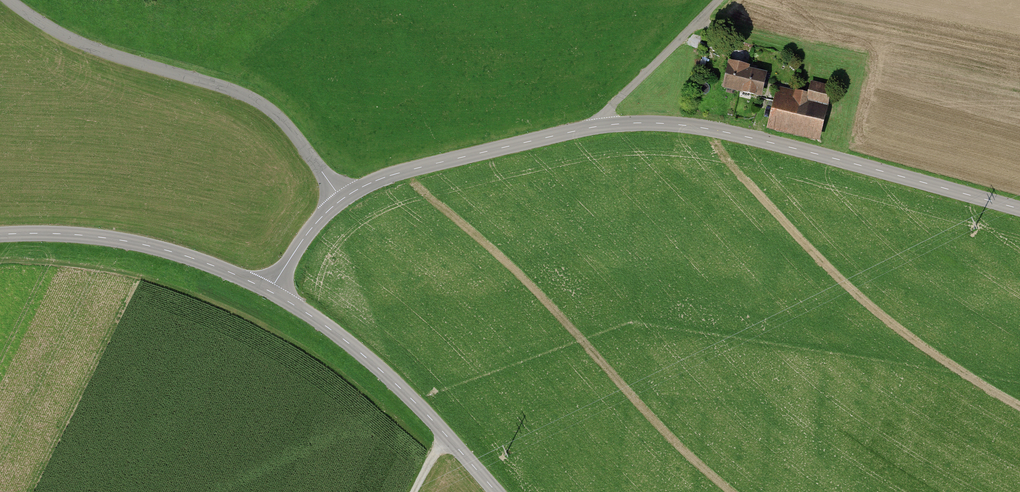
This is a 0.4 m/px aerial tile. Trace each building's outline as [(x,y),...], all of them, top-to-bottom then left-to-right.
[(750,64),(726,60),(721,88),(763,97),(768,71),(750,67),(750,64)] [(833,84),(812,79),(809,90),(776,83),(766,128),(820,141),(828,106),(833,84)]
